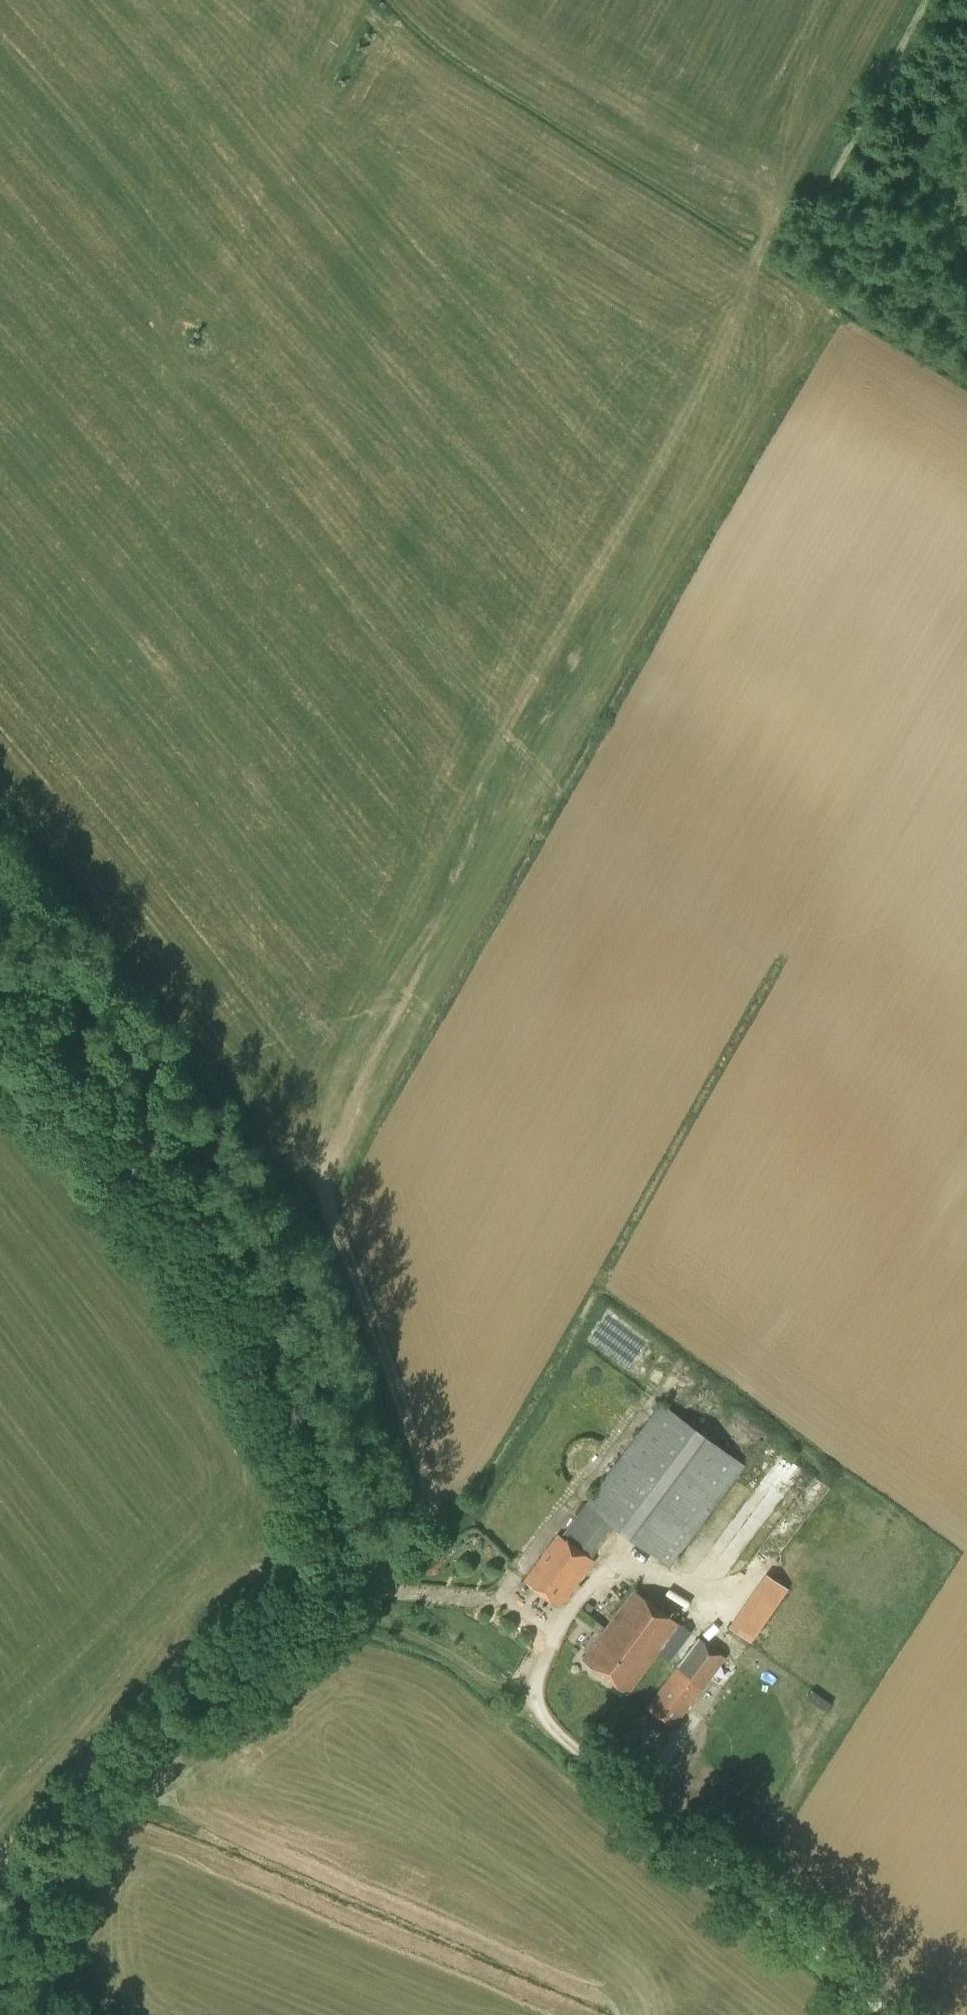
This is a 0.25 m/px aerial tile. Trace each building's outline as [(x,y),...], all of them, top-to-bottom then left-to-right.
[(669,1567),(745,1466),(660,1403),(561,1535),(558,1533),(523,1580),(560,1608),(595,1560),(594,1559),(616,1528),(635,1543),(648,1552),(669,1567)] [(751,1642),(788,1589),(767,1574),(730,1626),(751,1642)] [(664,1657),(686,1628),(634,1590),(583,1658),(628,1691),(658,1652),(664,1657)] [(594,1606),(588,1601),(583,1607),(590,1612),(594,1606)] [(674,1726),(702,1688),(725,1657),(686,1628),(664,1657),(678,1666),(648,1707),(674,1726)]
